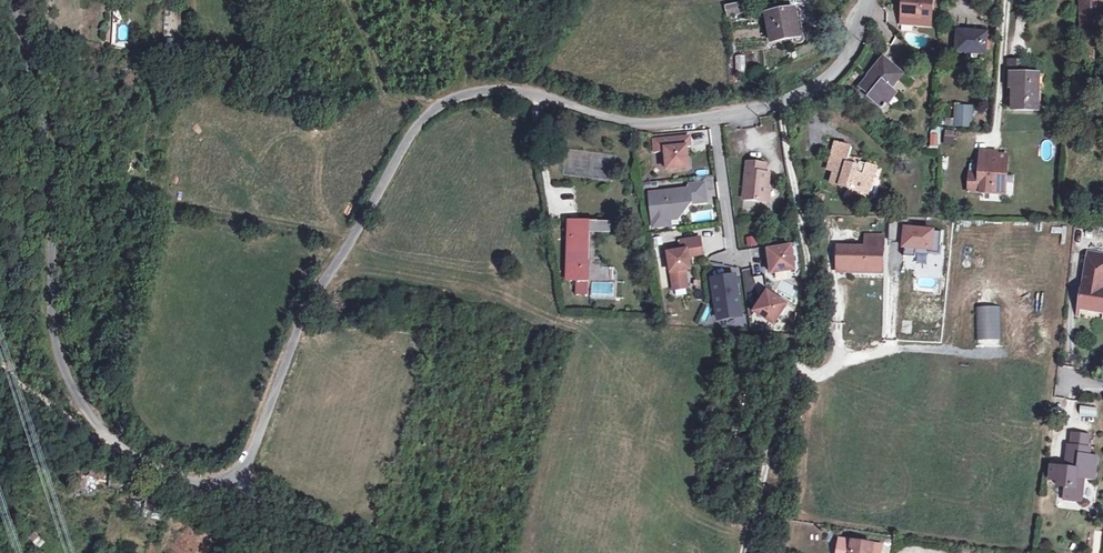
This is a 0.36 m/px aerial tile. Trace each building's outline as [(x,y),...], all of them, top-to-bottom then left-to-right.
[(920,26),(930,27),(933,0),(904,0),(903,16),(912,17),(920,26)] [(1101,0),(1079,0),(1080,62),(1092,62),(1092,38),(1102,38),(1101,0)] [(744,3),(735,5),(737,14),(746,12),(744,3)] [(737,14),(735,5),(725,6),(727,17),(737,14)] [(799,38),(794,10),(767,15),(771,43),(799,38)] [(902,24),(920,26),(912,17),(903,16),(902,24)] [(985,55),(987,34),(957,31),(955,52),(985,55)] [(746,72),(747,55),(736,54),(735,72),(746,72)] [(884,59),(870,75),(871,76),(861,88),(870,95),(869,97),(883,108),(896,93),(890,89),(902,75),(884,59)] [(1022,74),(1022,62),(1011,62),(1011,74),(1022,74)] [(1011,74),(1010,85),(1013,85),(1012,111),(1034,111),(1035,102),(1038,102),(1038,75),(1022,75),(1022,74),(1011,74)] [(971,127),(971,108),(957,107),(956,126),(971,127)] [(930,126),(930,147),(940,147),(940,126),(930,126)] [(692,149),(691,140),(656,143),(657,155),(667,154),(668,171),(689,170),(688,149),(692,149)] [(847,164),(849,158),(851,149),(835,144),(827,170),(834,172),(831,184),(864,194),(869,177),(873,178),(876,168),(859,163),(858,168),(847,164)] [(994,187),(1005,188),(1007,157),(996,156),(996,154),(981,153),(979,174),(970,174),(969,193),(993,194),(994,187)] [(860,161),(849,158),(847,164),(858,168),(859,163),(860,161)] [(762,182),(762,175),(763,166),(747,164),(744,201),(765,202),(766,192),(767,183),(762,182)] [(876,179),(873,178),(869,177),(864,194),(871,196),(876,179)] [(707,204),(705,186),(690,187),(690,191),(651,194),(654,228),(671,227),(670,221),(679,220),(692,205),(707,204)] [(820,206),(824,197),(818,195),(814,204),(820,206)] [(576,282),(588,282),(589,266),(590,234),(611,235),(611,223),(591,223),(569,222),(567,272),(576,273),(576,282)] [(824,237),(823,226),(815,226),(815,237),(824,237)] [(933,228),(903,227),(902,249),(932,250),(933,228)] [(837,247),(836,272),(869,273),(878,265),(878,255),(882,255),(883,237),(865,236),(865,248),(837,247)] [(667,253),(673,291),(687,289),(684,271),(689,270),(688,257),(702,255),(700,239),(680,242),(681,251),(667,253)] [(766,261),(769,261),(771,275),(795,272),(791,248),(765,252),(766,261)] [(1089,252),(1079,306),(1102,310),(1102,255),(1089,252)] [(878,265),(869,273),(881,274),(882,255),(878,255),(878,265)] [(589,266),(588,282),(591,283),(599,283),(599,266),(589,266)] [(576,273),(567,272),(566,282),(576,282),(576,273)] [(720,279),(710,280),(716,319),(739,316),(734,277),(725,278),(725,282),(720,282),(720,279)] [(588,290),(588,282),(576,282),(576,290),(588,290)] [(759,300),(761,301),(757,308),(753,313),(773,326),(786,306),(764,292),(759,300)] [(976,306),(976,346),(1000,346),(1000,306),(976,306)] [(1050,468),(1048,481),(1058,482),(1057,486),(1064,487),(1063,500),(1081,501),(1084,480),(1094,481),(1097,457),(1087,456),(1088,450),(1087,450),(1089,435),(1071,433),(1069,448),(1068,447),(1066,463),(1071,464),(1071,470),(1050,468)] [(96,501),(98,493),(94,492),(100,473),(92,471),(89,478),(83,476),(83,474),(73,470),(71,478),(80,481),(78,486),(83,488),(80,497),(96,501)] [(37,533),(29,538),(37,550),(45,545),(37,533)] [(839,540),(837,552),(881,552),(882,546),(839,540)]
